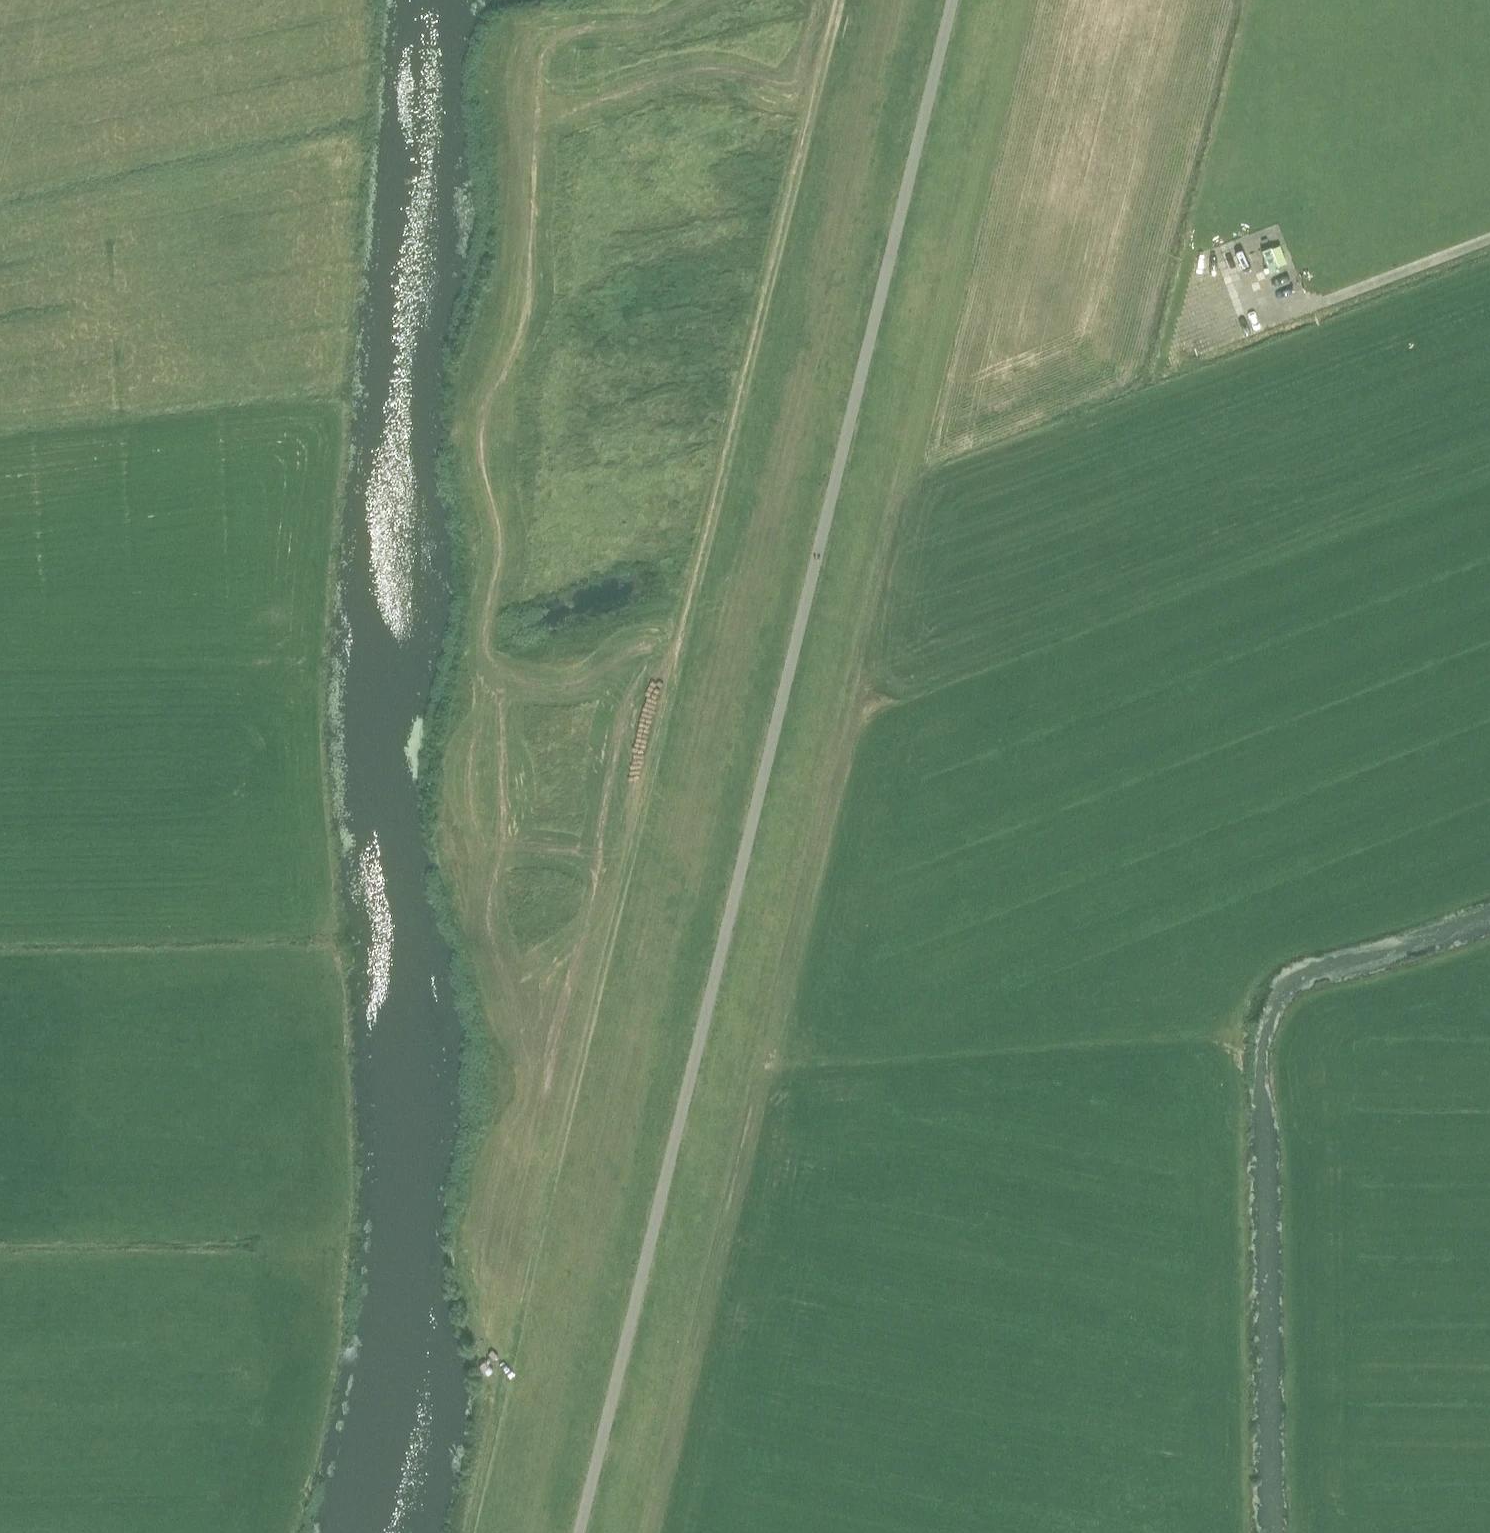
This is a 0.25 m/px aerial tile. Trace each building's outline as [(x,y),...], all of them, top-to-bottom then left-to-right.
[(1167,337),(1182,333),(1179,322),(1164,327),(1167,337)]
